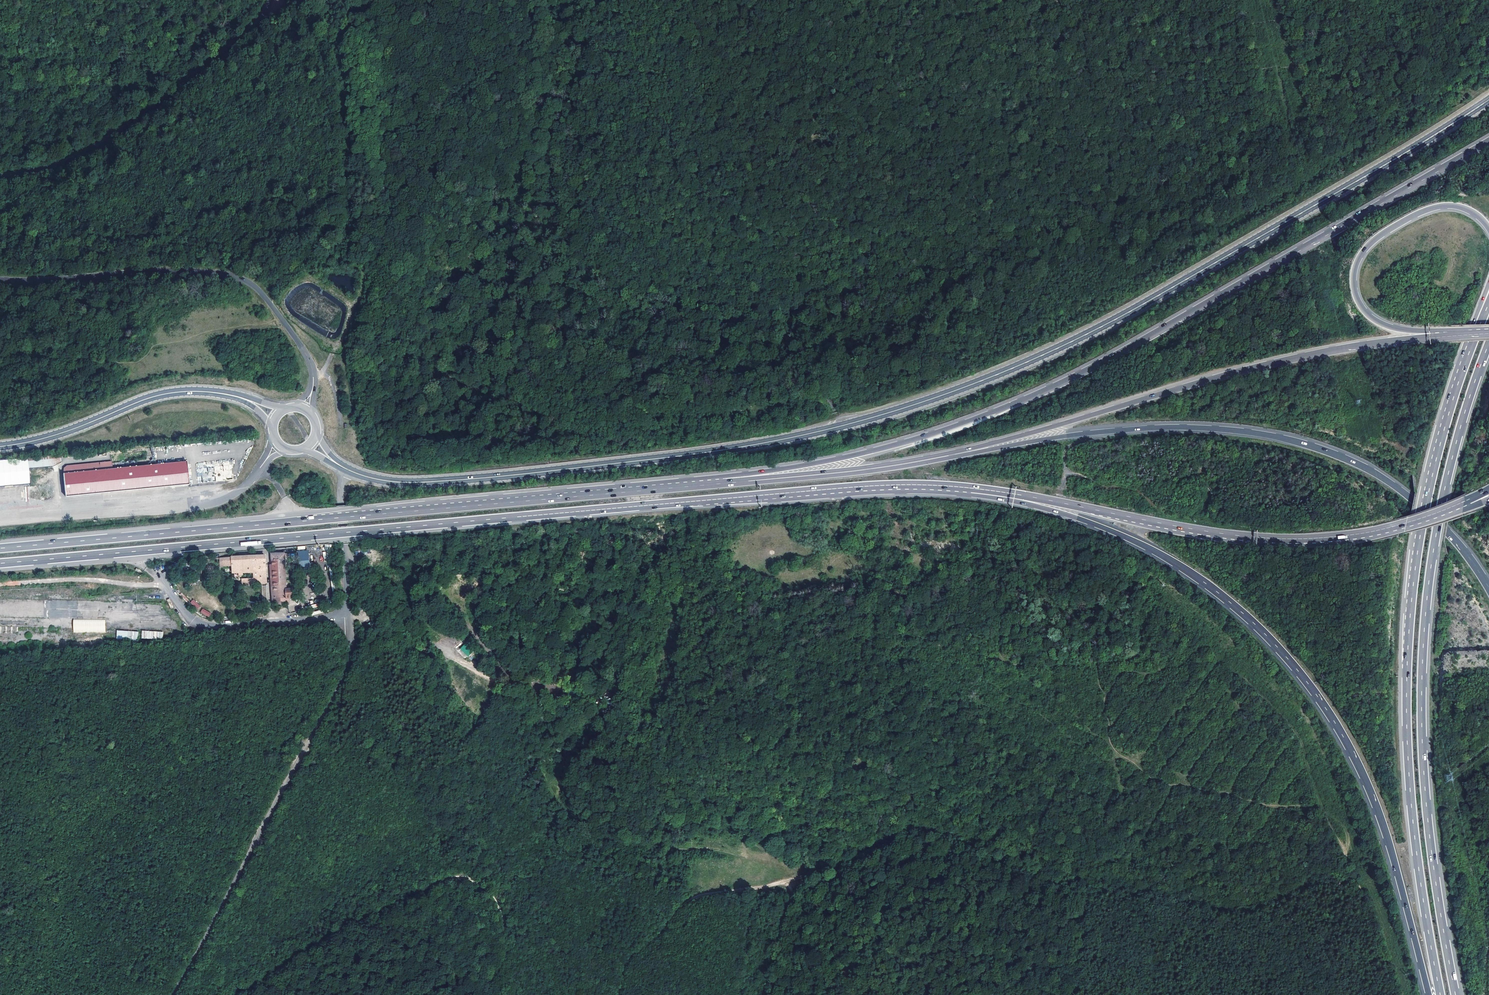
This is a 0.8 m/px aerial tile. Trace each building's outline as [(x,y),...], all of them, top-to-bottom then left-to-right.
[(1263,270),(1274,264),(1273,261),(1261,267),(1263,270)] [(30,484),(28,459),(0,461),(0,486),(30,484)] [(215,480),(233,478),(231,460),(211,462),(196,463),(198,476),(202,476),(202,482),(215,481),(215,480)] [(190,487),(189,463),(65,473),(67,497),(190,487)] [(314,575),(314,574),(312,554),(299,554),(299,575),(314,575)] [(288,599),(285,555),(274,555),(276,599),(288,599)] [(267,558),(221,560),(221,569),(235,569),(236,577),(249,576),(249,574),(261,573),(262,579),(267,578),(267,558)] [(195,573),(195,563),(183,563),(183,573),(195,573)] [(196,610),(200,606),(194,599),(190,603),(196,610)] [(209,617),(211,613),(203,608),(200,612),(209,617)] [(105,632),(105,619),(73,619),(73,633),(105,632)] [(116,631),(116,640),(138,640),(138,631),(116,631)] [(141,631),(141,639),(163,639),(163,631),(141,631)] [(466,644),(461,649),(467,655),(472,650),(466,644)]
